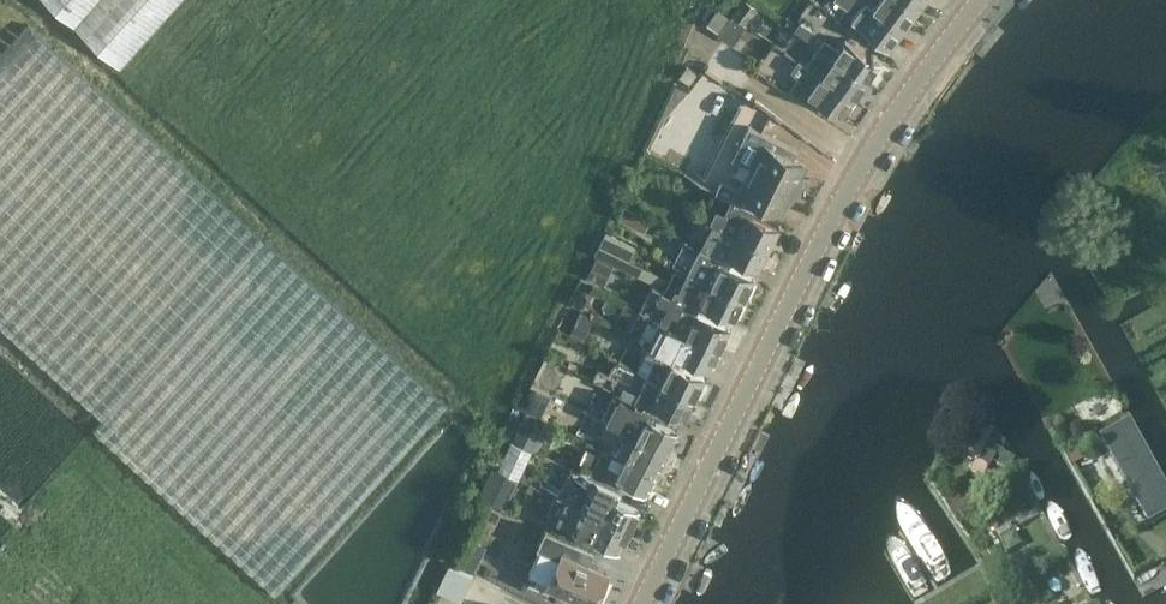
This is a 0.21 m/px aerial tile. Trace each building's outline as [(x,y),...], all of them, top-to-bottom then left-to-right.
[(103,415),(94,426),(277,593),(447,403),(37,31),(3,0),(0,0),(0,323),(103,415)] [(121,63),(178,0),(51,0),(121,63)] [(732,12),(747,23),(759,7),(748,0),(741,0),(732,12)] [(919,11),(905,0),(878,0),(859,24),(889,49),(919,11)] [(919,11),(927,0),(905,0),(919,11)] [(747,23),(731,13),(729,14),(717,6),(706,23),(719,32),(718,33),(733,44),(747,23)] [(815,31),(799,20),(793,30),(809,40),(815,31)] [(825,38),(819,47),(867,80),(880,62),(847,40),(841,49),(825,38)] [(867,80),(819,47),(808,64),(807,65),(855,98),(867,80)] [(807,65),(808,64),(799,58),(791,70),(799,76),(795,83),(793,82),(790,87),(806,98),(810,94),(843,116),(855,98),(807,65)] [(689,83),(697,73),(687,65),(679,75),(689,83)] [(728,141),(734,130),(719,123),(713,133),(728,141)] [(763,143),(752,165),(798,189),(804,179),(803,170),(806,164),(789,155),(793,146),(763,130),(757,140),(763,143)] [(706,182),(713,168),(698,161),(691,175),(706,182)] [(798,189),(752,165),(740,187),(734,184),(729,194),(760,210),(765,202),(782,211),(785,204),(793,200),(798,189)] [(745,204),(721,192),(714,188),(702,214),(768,247),(778,227),(758,217),(761,211),(745,204)] [(651,218),(625,205),(618,218),(645,232),(651,218)] [(768,247),(702,214),(690,237),(724,255),(726,249),(759,266),(768,247)] [(724,255),(690,237),(687,235),(674,261),(697,273),(743,296),(753,277),(727,264),(730,258),(724,255)] [(697,273),(688,268),(686,272),(679,287),(675,285),(672,292),(662,287),(668,276),(627,256),(630,248),(608,237),(598,254),(621,266),(621,267),(654,283),(654,284),(704,309),(706,304),(733,317),(743,296),(697,273)] [(603,284),(613,265),(596,256),(586,275),(603,284)] [(728,327),(701,314),(704,309),(654,284),(641,308),(659,316),(658,318),(718,347),(728,327)] [(594,299),(575,291),(570,304),(589,312),(594,299)] [(628,332),(639,311),(624,303),(613,323),(628,332)] [(581,309),(570,331),(584,338),(595,316),(581,309)] [(718,347),(658,318),(650,333),(646,330),(641,339),(650,344),(680,359),(682,355),(708,367),(718,347)] [(564,335),(556,331),(546,352),(578,366),(582,356),(578,354),(584,338),(570,331),(567,330),(564,335)] [(704,376),(678,363),(680,359),(650,344),(639,367),(638,368),(648,373),(694,396),(704,376)] [(587,363),(584,370),(599,378),(602,378),(605,372),(587,363)] [(694,396),(648,373),(636,397),(635,398),(656,409),(658,403),(684,416),(694,396)] [(542,416),(551,395),(535,388),(526,409),(542,416)] [(651,412),(619,395),(606,419),(624,428),(624,430),(668,451),(678,430),(649,417),(651,412)] [(513,438),(533,448),(546,420),(527,410),(513,438)] [(1165,517),(1165,471),(1137,420),(1109,436),(1157,522),(1165,517)] [(1009,470),(1015,457),(1004,452),(1004,451),(995,446),(1000,437),(992,434),(993,431),(978,423),(962,454),(977,462),(977,461),(989,467),(996,455),(1000,457),(996,465),(1009,470)] [(668,451),(624,430),(622,434),(626,436),(619,451),(614,449),(658,470),(668,451)] [(518,476),(527,456),(507,446),(497,466),(518,476)] [(658,470),(614,449),(602,474),(621,483),(624,479),(649,491),(658,470)] [(518,480),(492,467),(478,496),(505,508),(518,480)] [(594,478),(581,504),(628,528),(639,507),(615,495),(618,490),(594,478)] [(628,528),(581,504),(568,497),(558,518),(571,525),(587,533),(618,548),(628,528)] [(561,585),(557,594),(577,603),(596,603),(612,570),(591,560),(595,550),(545,526),(537,544),(540,545),(529,569),(561,585)] [(458,564),(474,572),(486,547),(470,540),(458,564)] [(448,564),(437,588),(462,600),(474,576),(448,564)]
